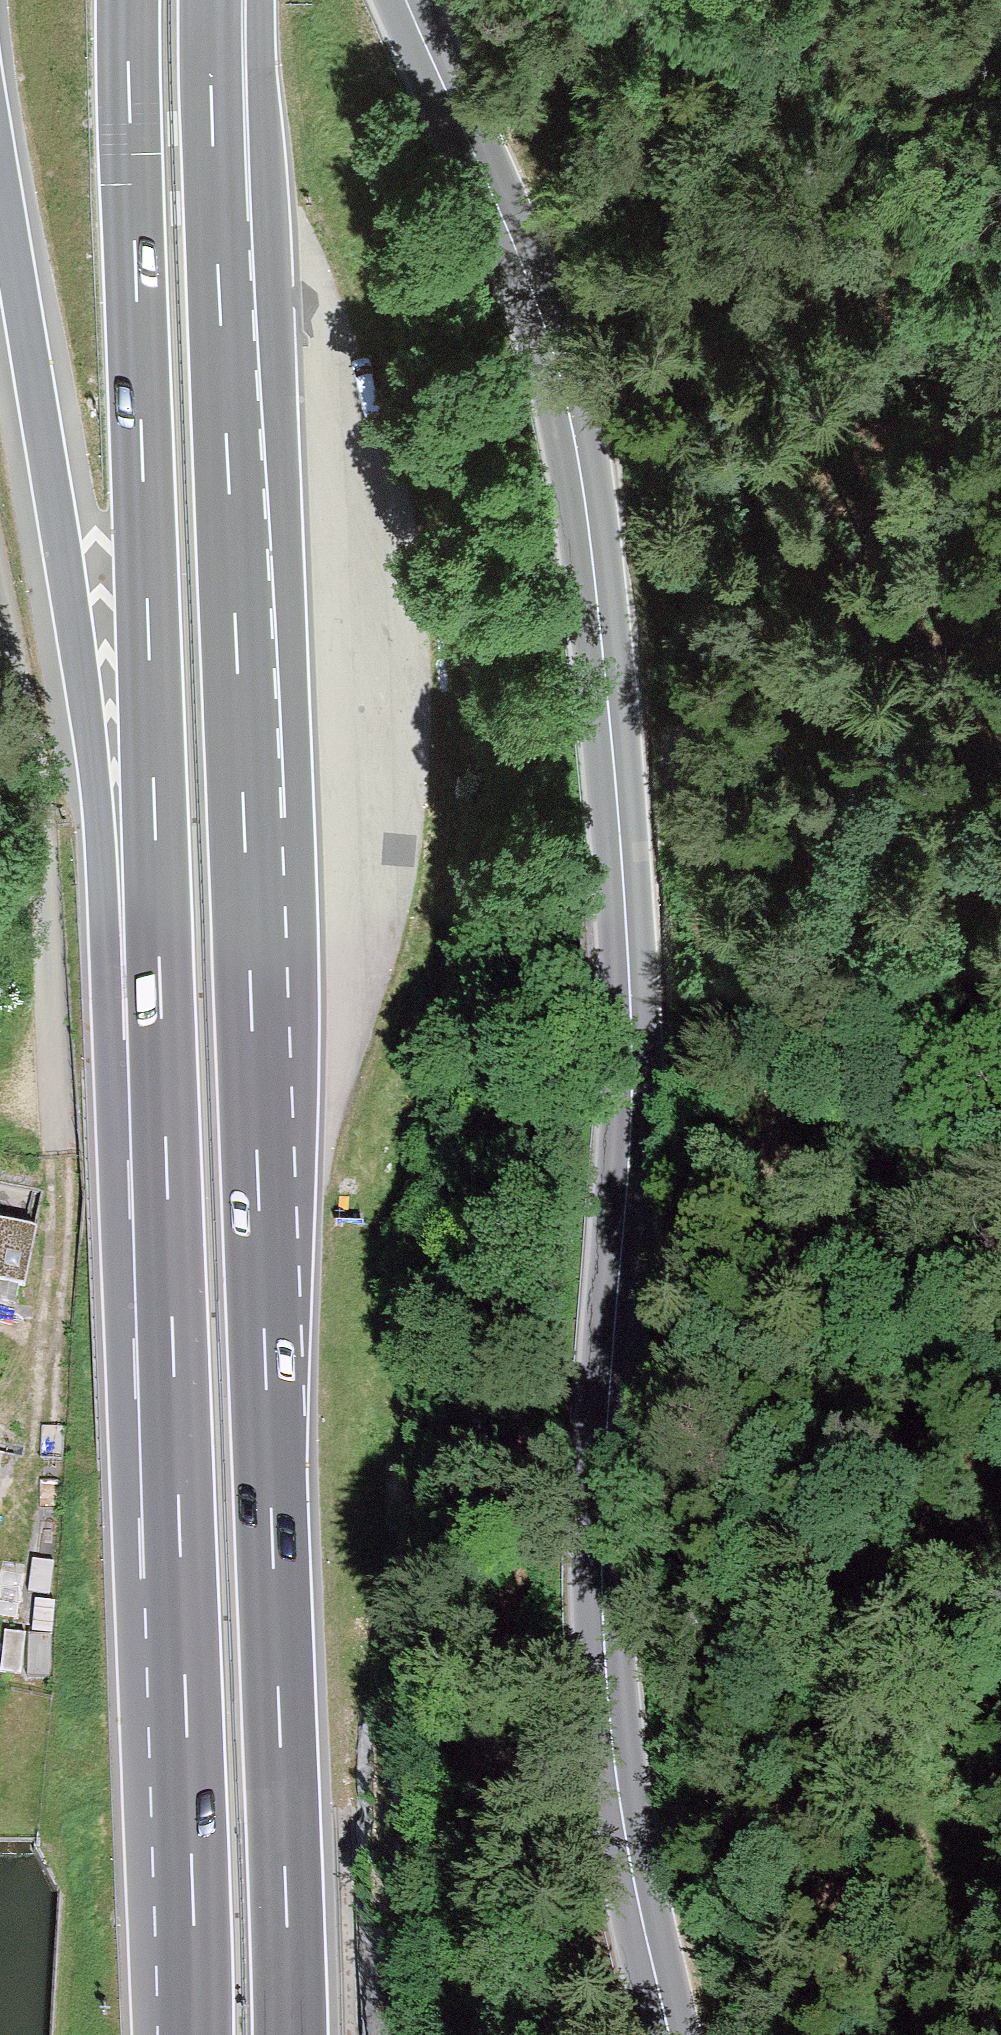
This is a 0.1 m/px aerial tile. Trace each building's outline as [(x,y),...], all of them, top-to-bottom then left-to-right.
[(37,1276),(48,1222),(0,1213),(0,1268),(37,1276)]
